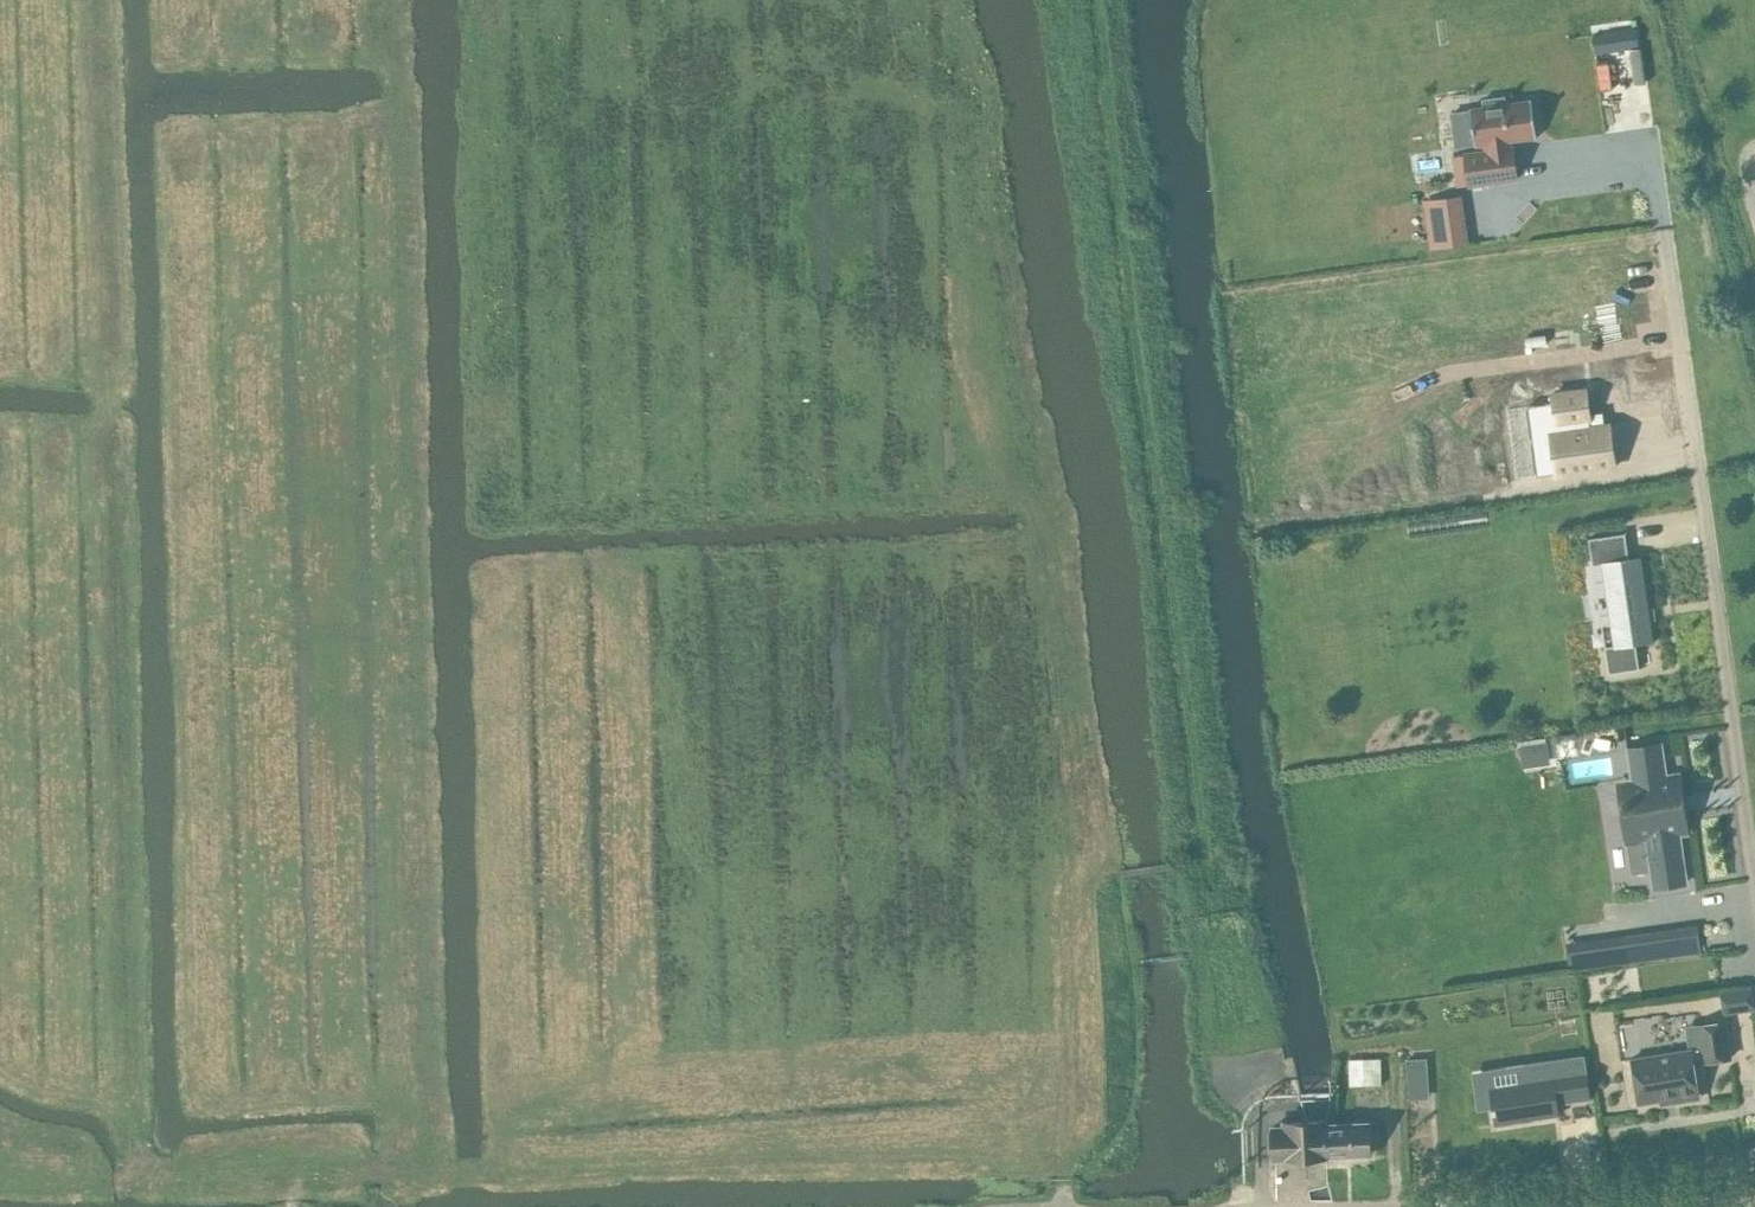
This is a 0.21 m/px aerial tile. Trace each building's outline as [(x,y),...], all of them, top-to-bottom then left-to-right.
[(1464,154),(1454,155),(1458,186),(1469,184),(1469,187),(1519,179),(1514,144),(1514,141),(1535,138),(1530,98),(1507,102),(1506,95),(1483,98),(1484,105),(1471,107),(1471,109),(1476,145),(1476,147),(1485,146),(1485,148),(1464,151),(1464,154)] [(1431,250),(1468,244),(1461,193),(1446,195),(1424,198),(1431,250)] [(1552,402),(1527,405),(1537,476),(1557,473),(1557,474),(1615,465),(1609,423),(1590,426),(1585,389),(1551,394),(1552,402)] [(1488,392),(1445,398),(1448,414),(1490,408),(1488,392)] [(1625,533),(1589,538),(1593,564),(1603,563),(1614,646),(1606,647),(1609,672),(1639,668),(1635,642),(1653,640),(1641,556),(1628,558),(1625,533)] [(1630,779),(1617,780),(1625,841),(1645,838),(1652,889),(1686,884),(1679,832),(1689,831),(1681,772),(1667,774),(1663,742),(1626,746),(1630,779)] [(1530,744),(1520,745),(1523,768),(1533,766),(1530,744)] [(1641,936),(1645,962),(1700,953),(1697,928),(1641,936)] [(1641,932),(1622,935),(1626,964),(1645,962),(1641,936),(1641,932)] [(1622,935),(1607,937),(1611,967),(1626,964),(1622,935)] [(1752,985),(1720,990),(1723,1013),(1754,1009),(1752,985)] [(1702,1047),(1633,1058),(1640,1102),(1704,1092),(1700,1062),(1732,1057),(1727,1021),(1698,1025),(1702,1047)] [(1427,1057),(1406,1059),(1407,1062),(1407,1078),(1428,1077),(1427,1061),(1427,1057)] [(1349,1059),(1350,1085),(1382,1084),(1381,1058),(1349,1059)] [(1553,1077),(1493,1086),(1498,1124),(1558,1115),(1557,1103),(1590,1098),(1585,1060),(1551,1065),(1553,1077)] [(1284,1125),(1273,1125),(1274,1159),(1328,1157),(1328,1156),(1371,1155),(1370,1122),(1330,1123),(1330,1119),(1316,1120),(1307,1120),(1284,1121),(1284,1125)]
